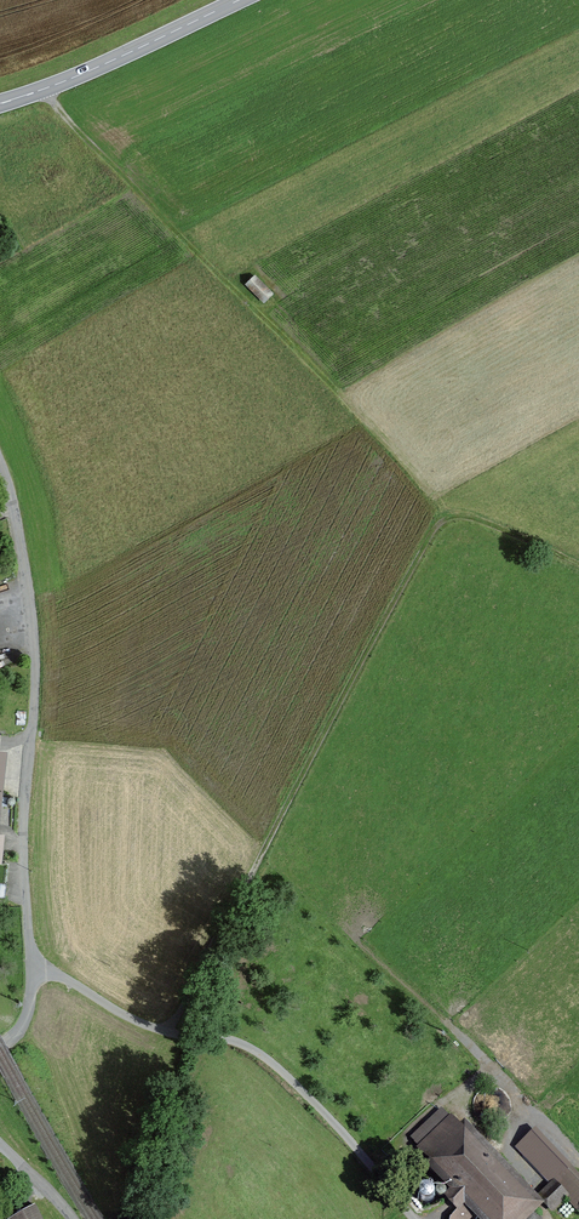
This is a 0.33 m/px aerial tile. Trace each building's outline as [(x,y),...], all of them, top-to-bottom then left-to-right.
[(248,285),(263,300),(270,293),(256,278),(248,285)] [(9,869),(0,869),(0,879),(8,879),(9,869)] [(441,1110),(408,1140),(451,1187),(445,1193),(458,1207),(464,1202),(480,1218),(529,1218),(542,1208),(463,1122),(457,1127),(441,1110)] [(569,1169),(552,1185),(565,1199),(575,1209),(576,1208),(578,1211),(578,1179),(569,1169)] [(551,1212),(565,1199),(552,1185),(538,1199),(551,1212)] [(9,1218),(43,1218),(36,1205),(9,1218)]
